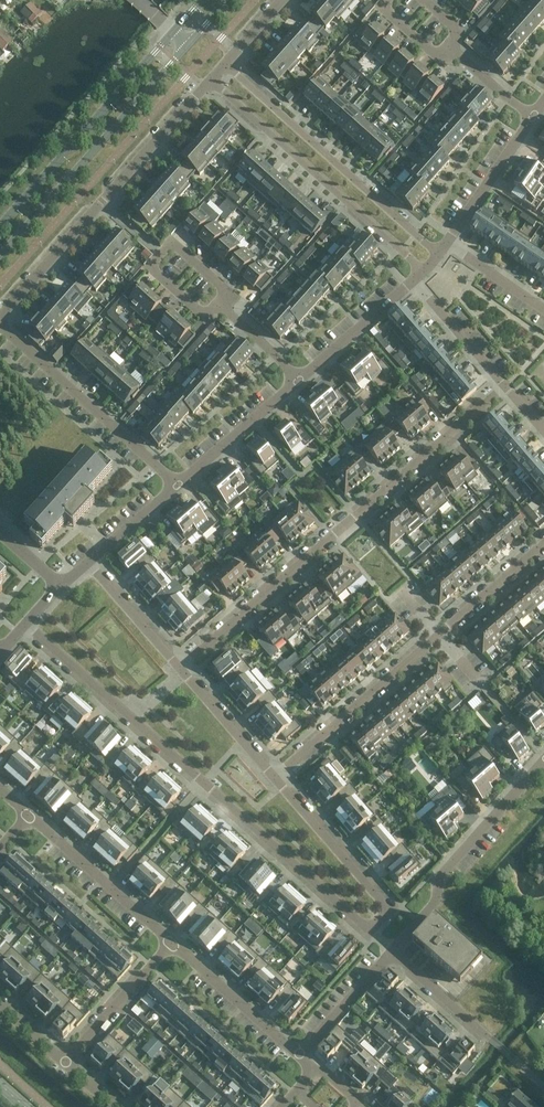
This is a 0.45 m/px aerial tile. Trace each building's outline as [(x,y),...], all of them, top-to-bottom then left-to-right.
[(336,0),(323,0),(320,4),(338,20),(348,10),(336,0)] [(348,10),(356,0),(336,0),(348,10)] [(462,7),(471,15),(473,14),(478,19),(490,6),(484,0),(485,0),(468,0),(462,7)] [(502,0),(501,0),(497,5),(501,8),(506,3),(502,0)] [(529,1),(543,14),(543,0),(530,0),(529,1)] [(529,1),(521,10),(540,27),(543,22),(543,14),(529,1)] [(42,14),(31,3),(26,7),(33,15),(37,19),(42,14)] [(371,3),(366,8),(370,12),(375,6),(371,3)] [(338,20),(320,4),(310,15),(314,18),(309,23),(320,33),(325,28),(326,28),(335,18),(338,21),(338,20)] [(497,13),(501,8),(497,5),(493,10),(497,13)] [(366,17),(370,12),(366,8),(362,13),(366,17)] [(540,27),(521,10),(513,19),(532,35),(540,27)] [(32,24),(37,19),(33,15),(28,20),(32,24)] [(490,21),(486,18),(481,22),(485,26),(490,21)] [(532,35),(513,19),(516,22),(508,31),(524,44),(532,35)] [(481,31),(485,26),(481,22),(477,27),(481,31)] [(320,33),(309,23),(304,29),(300,26),(291,37),(309,53),(319,42),(315,39),(320,33)] [(368,52),(383,35),(374,26),(373,28),(367,23),(355,36),(361,41),(359,43),(368,52)] [(348,29),(352,32),(356,27),(352,24),(348,29)] [(2,30),(0,32),(0,38),(8,46),(13,41),(2,30)] [(477,35),(473,31),(469,36),(472,40),(477,35)] [(524,44),(508,31),(500,39),(516,53),(524,44)] [(384,35),(383,35),(368,52),(369,52),(371,50),(376,54),(374,57),(383,65),(398,48),(389,40),(387,41),(383,37),(384,35)] [(309,53),(291,37),(281,47),(300,63),(297,60),(306,51),(309,53)] [(520,56),(516,53),(500,39),(500,40),(501,41),(493,49),(512,65),(520,56)] [(300,63),(281,47),(272,57),(291,74),(300,63)] [(398,78),(413,61),(404,53),(402,54),(397,50),(399,48),(398,48),(383,65),(384,65),(386,63),(390,68),(389,70),(398,78)] [(512,65),(493,49),(485,59),(487,61),(486,63),(493,69),(495,68),(503,75),(512,65)] [(291,74),(272,57),(262,68),(266,71),(261,77),(272,87),(277,81),(278,82),(287,72),(290,74),(291,74)] [(349,63),(354,68),(358,64),(353,59),(349,63)] [(314,66),(318,70),(323,65),(319,61),(314,66)] [(413,91),(428,74),(419,66),(417,68),(412,63),(414,62),(413,61),(398,78),(398,79),(400,77),(405,81),(403,83),(413,91)] [(341,68),(345,72),(349,68),(344,63),(341,68)] [(362,68),(358,64),(354,68),(359,72),(362,68)] [(354,72),(349,68),(345,72),(351,76),(354,72)] [(429,75),(428,74),(413,91),(413,92),(415,90),(420,94),(418,96),(428,105),(443,88),(433,79),(432,81),(427,76),(429,75)] [(304,86),(309,81),(304,77),(300,82),(304,86)] [(315,106),(331,88),(320,78),(317,82),(315,81),(309,88),(310,89),(304,97),(315,106)] [(457,80),(452,85),(456,89),(461,83),(457,80)] [(299,91),(304,86),(300,82),(295,87),(299,91)] [(370,86),(365,82),(361,86),(366,90),(370,86)] [(382,86),(378,90),(384,94),(387,90),(382,86)] [(484,94),(477,88),(476,89),(473,87),(465,96),(483,112),(491,103),(483,96),(484,94)] [(325,116),(341,97),(338,100),(329,91),(331,88),(315,106),(315,107),(325,116)] [(449,89),(444,94),(448,98),(453,92),(449,89)] [(372,95),(377,100),(380,96),(375,91),(372,95)] [(444,102),(448,98),(444,94),(440,99),(444,102)] [(385,100),(380,96),(377,100),(382,104),(385,100)] [(475,121),(476,121),(483,112),(465,96),(464,96),(467,99),(460,108),(475,121)] [(335,125),(352,107),(341,97),(325,116),(335,125)] [(393,103),(398,107),(402,103),(397,99),(393,103)] [(407,108),(402,103),(398,107),(403,112),(407,108)] [(433,106),(428,112),(432,115),(437,110),(433,106)] [(346,134),(359,119),(350,110),(352,107),(335,125),(346,134)] [(470,133),(478,124),(479,123),(476,121),(475,121),(460,108),(459,108),(462,111),(455,119),(470,133)] [(393,114),(397,118),(401,114),(396,110),(393,114)] [(428,120),(432,115),(428,112),(424,116),(428,120)] [(223,119),(220,116),(210,127),(228,144),(229,143),(226,140),(235,130),(234,129),(239,123),(228,113),(223,119)] [(406,119),(401,114),(397,118),(402,123),(406,119)] [(356,143),(372,125),(369,128),(359,119),(346,134),(356,143)] [(462,142),(470,133),(455,119),(447,127),(444,125),(462,142)] [(367,153),(383,134),(372,125),(356,143),(367,153)] [(454,151),(462,142),(444,125),(436,134),(454,151)] [(423,130),(419,126),(415,131),(419,135),(423,130)] [(228,144),(210,127),(201,137),(219,154),(228,144)] [(394,144),(383,134),(367,153),(377,162),(384,155),(386,157),(392,150),(390,148),(394,144)] [(454,151),(436,134),(428,143),(446,160),(447,159),(454,151)] [(411,135),(407,140),(411,144),(415,139),(411,135)] [(219,154),(201,137),(191,148),(210,164),(219,154)] [(406,149),(411,144),(407,140),(402,145),(406,149)] [(441,171),(449,162),(450,162),(447,159),(446,160),(428,143),(427,144),(433,149),(426,157),(441,171)] [(242,147),(238,152),(242,155),(246,151),(242,147)] [(210,164),(191,148),(182,159),(185,162),(180,167),(191,177),(196,172),(200,175),(210,164)] [(237,160),(242,155),(238,152),(233,157),(237,160)] [(395,153),(391,158),(395,162),(400,157),(395,153)] [(247,182),(264,164),(253,154),(246,161),(244,160),(238,167),(240,168),(236,172),(247,182)] [(433,180),(441,171),(426,157),(418,166),(433,180)] [(390,167),(395,162),(391,158),(386,163),(390,167)] [(542,162),(538,169),(524,160),(517,171),(543,190),(543,189),(543,188),(543,163),(542,162)] [(257,191),(274,173),(264,164),(247,182),(257,191)] [(425,189),(426,188),(433,180),(418,166),(410,175),(425,189)] [(191,177),(180,167),(175,173),(172,170),(162,181),(180,197),(190,186),(186,183),(191,177)] [(383,167),(379,172),(383,176),(387,171),(383,167)] [(219,173),(223,176),(228,171),(224,168),(219,173)] [(517,171),(516,171),(522,175),(514,186),(527,195),(523,202),(536,211),(543,199),(543,190),(517,171)] [(268,200),(284,182),(274,173),(257,191),(268,200)] [(430,192),(426,188),(425,189),(410,175),(409,176),(410,177),(403,185),(421,201),(430,192)] [(180,197),(162,181),(153,191),(171,207),(180,197)] [(278,210),(295,191),(284,182),(268,200),(278,210)] [(413,211),(421,201),(403,185),(394,194),(397,197),(396,198),(403,205),(404,203),(413,211)] [(171,207),(153,191),(144,201),(162,218),(171,207)] [(227,195),(232,199),(236,195),(231,191),(227,195)] [(291,216),(305,200),(295,191),(278,210),(279,210),(281,207),(291,216)] [(240,199),(236,195),(232,199),(237,203),(240,199)] [(506,202),(499,197),(496,201),(504,206),(506,202)] [(224,204),(229,208),(232,204),(227,200),(224,204)] [(302,225),(315,210),(305,200),(291,216),(302,225)] [(162,218),(144,201),(134,212),(137,215),(132,221),(143,231),(148,225),(152,229),(159,221),(162,218)] [(511,211),(514,207),(506,202),(504,206),(511,211)] [(237,208),(232,204),(229,208),(233,212),(237,208)] [(200,240),(215,223),(219,218),(204,205),(185,227),(194,235),(196,234),(201,238),(199,240),(200,240)] [(194,209),(190,205),(186,210),(190,214),(194,209)] [(482,237),(496,217),(484,208),(470,229),(473,231),(472,232),(475,233),(475,232),(482,237)] [(248,213),(253,217),(256,213),(251,209),(248,213)] [(326,219),(315,210),(302,225),(312,235),(313,234),(315,236),(321,229),(320,227),(326,220),(326,219)] [(261,218),(256,213),(253,217),(258,222),(261,218)] [(519,217),(526,222),(529,217),(522,213),(519,217)] [(337,230),(347,219),(341,214),(332,225),(336,228),(337,230)] [(252,222),(247,217),(244,221),(248,226),(252,222)] [(494,245),(508,224),(496,217),(482,237),(494,245)] [(537,222),(529,217),(526,222),(534,227),(537,222)] [(176,221),(171,226),(175,230),(180,225),(176,221)] [(224,232),(215,223),(200,240),(209,249),(211,247),(216,251),(214,253),(215,253),(230,236),(229,236),(227,238),(223,234),(224,232)] [(267,223),(263,227),(268,231),(272,227),(267,223)] [(505,253),(519,232),(508,224),(494,245),(505,253)] [(171,235),(175,230),(171,226),(167,231),(171,235)] [(328,228),(324,234),(328,237),(332,232),(328,228)] [(136,239),(125,229),(119,235),(116,232),(106,243),(125,259),(134,249),(130,245),(136,239)] [(517,261),(531,240),(519,232),(505,253),(517,261)] [(323,242),(328,237),(324,234),(319,238),(323,242)] [(370,242),(371,241),(364,234),(355,245),(352,242),(351,243),(370,259),(378,250),(370,242)] [(229,267),(245,250),(244,249),(242,251),(237,247),(239,245),(230,236),(215,253),(224,262),(225,260),(230,265),(229,266),(229,267)] [(279,241),(284,245),(287,241),(283,237),(279,241)] [(268,243),(273,248),(277,243),(272,239),(268,243)] [(528,269),(539,252),(528,245),(531,240),(517,261),(528,269)] [(292,246),(287,241),(284,245),(289,250),(292,246)] [(125,259),(106,243),(97,253),(115,270),(125,259)] [(282,248),(277,243),(273,248),(278,252),(282,248)] [(361,269),(370,259),(351,243),(344,251),(340,247),(340,248),(358,265),(361,269)] [(312,246),(308,251),(312,255),(316,250),(312,246)] [(350,273),(358,265),(340,248),(332,257),(350,273)] [(151,255),(146,250),(142,255),(147,259),(151,255)] [(244,280),(259,263),(259,262),(257,264),(252,260),(254,258),(245,250),(229,267),(239,275),(240,273),(245,278),(244,279),(244,280)] [(307,260),(312,255),(308,251),(303,256),(307,260)] [(543,270),(543,256),(539,252),(528,269),(539,276),(543,270)] [(115,270),(97,253),(88,264),(106,280),(103,277),(112,268),(115,270)] [(342,282),(350,273),(332,257),(324,266),(342,282)] [(304,264),(300,260),(295,265),(299,269),(304,264)] [(138,272),(143,267),(139,263),(134,268),(138,272)] [(261,292),(273,279),(267,273),(269,271),(259,263),(244,280),(254,288),(255,287),(261,292)] [(106,280),(88,264),(78,275),(82,278),(77,283),(87,293),(92,288),(96,291),(106,280)] [(334,292),(342,282),(324,266),(323,266),(326,269),(319,277),(316,274),(316,275),(331,288),(331,289),(334,292)] [(134,277),(138,272),(134,268),(130,273),(134,277)] [(286,271),(281,276),(285,280),(290,275),(286,271)] [(323,297),(331,289),(331,288),(316,275),(308,284),(323,297)] [(281,285),(285,280),(281,276),(277,281),(281,285)] [(87,293),(77,283),(72,289),(68,286),(58,297),(74,310),(84,300),(83,299),(87,293)] [(136,312),(152,295),(142,286),(141,288),(135,283),(123,296),(129,301),(127,303),(136,312)] [(120,284),(116,289),(120,292),(124,288),(120,284)] [(315,306),(323,297),(308,284),(300,292),(297,290),(315,306)] [(270,289),(266,294),(270,298),(274,293),(270,289)] [(307,315),(315,306),(297,290),(289,299),(307,315)] [(265,303),(270,298),(266,294),(261,299),(265,303)] [(161,303),(152,295),(136,312),(146,320),(148,318),(153,323),(165,309),(160,305),(161,303)] [(74,310),(58,297),(49,307),(68,323),(65,320),(74,310)] [(307,315),(289,299),(287,297),(279,306),(296,322),(299,325),(300,324),(307,315)] [(257,303),(253,308),(257,312),(262,307),(257,303)] [(289,330),(296,322),(279,306),(278,305),(270,314),(288,330),(289,330)] [(388,317),(397,328),(412,316),(407,309),(406,307),(405,307),(403,305),(388,317)] [(122,328),(125,324),(116,316),(116,312),(118,310),(114,306),(108,313),(108,316),(122,328)] [(68,323),(49,307),(40,317),(58,334),(68,323)] [(166,338),(181,321),(172,313),(171,314),(165,309),(153,323),(159,328),(157,330),(166,338)] [(280,340),(288,330),(270,314),(269,314),(272,317),(263,327),(270,334),(272,332),(280,340)] [(403,342),(421,326),(412,316),(397,328),(393,332),(403,342)] [(58,334),(40,317),(30,328),(34,331),(28,337),(39,347),(45,341),(46,342),(55,332),(58,334)] [(191,329),(181,321),(166,338),(175,346),(177,344),(183,350),(195,336),(189,331),(191,329)] [(86,322),(82,326),(86,330),(90,325),(86,322)] [(108,328),(113,333),(117,328),(112,324),(108,328)] [(130,328),(125,324),(122,328),(126,333),(130,328)] [(216,328),(212,325),(207,330),(211,334),(216,328)] [(430,337),(421,326),(403,342),(412,353),(430,337)] [(122,333),(117,328),(113,333),(118,337),(122,333)] [(204,334),(199,339),(203,343),(208,337),(204,334)] [(374,337),(380,344),(384,340),(378,334),(374,337)] [(72,346),(76,341),(72,337),(68,342),(72,346)] [(440,347),(430,337),(412,353),(416,350),(425,360),(440,347)] [(132,342),(127,338),(123,342),(128,346),(132,342)] [(235,338),(228,346),(226,348),(245,364),(253,354),(245,347),(246,345),(239,339),(238,340),(235,338)] [(199,347),(203,343),(199,339),(195,344),(199,347)] [(389,347),(384,340),(380,344),(385,350),(389,347)] [(83,367),(99,348),(96,351),(86,341),(85,342),(83,341),(77,348),(78,350),(72,357),(83,367)] [(72,346),(68,342),(63,347),(67,351),(72,346)] [(49,356),(57,363),(66,353),(58,346),(49,356)] [(146,350),(151,355),(155,351),(150,346),(146,350)] [(434,370),(449,358),(440,347),(425,360),(434,370)] [(93,376),(109,358),(99,348),(83,367),(93,376)] [(237,373),(245,364),(226,348),(219,356),(218,355),(237,373)] [(160,355),(155,351),(151,355),(156,359),(160,355)] [(192,355),(188,351),(183,357),(187,360),(192,355)] [(139,356),(144,360),(148,356),(143,352),(139,356)] [(111,358),(119,364),(123,360),(115,353),(111,358)] [(351,357),(350,357),(372,382),(382,373),(386,378),(392,372),(382,360),(376,365),(365,353),(355,362),(351,357)] [(237,373),(218,355),(210,364),(225,378),(233,370),(237,373)] [(393,358),(398,365),(402,361),(396,355),(393,358)] [(153,361),(148,356),(144,360),(149,365),(153,361)] [(183,365),(187,360),(183,357),(179,362),(183,365)] [(372,382),(350,357),(340,366),(351,379),(345,384),(355,396),(361,391),(357,386),(367,377),(371,382),(372,382)] [(103,385),(120,367),(109,358),(93,376),(103,385)] [(439,384),(458,368),(449,358),(434,370),(443,381),(439,384)] [(408,368),(402,361),(398,365),(404,371),(408,368)] [(217,387),(225,378),(210,364),(202,374),(217,387)] [(114,394),(130,376),(120,367),(103,385),(114,394)] [(467,379),(458,368),(439,384),(448,395),(467,379)] [(176,373),(172,369),(167,375),(172,378),(176,373)] [(210,396),(217,387),(202,374),(194,382),(210,396)] [(164,379),(160,375),(156,380),(160,384),(164,379)] [(133,398),(139,391),(138,390),(141,386),(130,376),(114,394),(125,404),(131,397),(133,398)] [(411,379),(416,386),(420,382),(415,376),(411,379)] [(463,403),(462,402),(476,389),(467,379),(448,395),(458,407),(463,403)] [(202,405),(209,397),(210,396),(194,382),(186,391),(184,388),(183,389),(202,405)] [(426,389),(420,382),(416,386),(422,392),(426,389)] [(321,383),(310,392),(332,416),(328,411),(338,403),(342,407),(348,402),(338,390),(332,395),(321,383)] [(152,384),(148,389),(152,393),(156,388),(152,384)] [(147,398),(152,393),(148,389),(143,394),(147,398)] [(194,414),(201,406),(202,405),(183,389),(176,397),(173,394),(172,395),(194,414)] [(332,416),(310,392),(314,397),(304,406),(315,418),(309,423),(319,435),(326,430),(321,425),(332,416)] [(194,414),(172,395),(164,404),(183,420),(190,412),(193,415),(194,414)] [(433,397),(429,400),(434,407),(438,403),(433,397)] [(402,408),(421,430),(431,422),(423,412),(428,408),(419,399),(405,411),(402,408)] [(136,402),(132,407),(136,410),(140,406),(136,402)] [(444,410),(438,403),(434,407),(440,413),(444,410)] [(183,420),(164,404),(167,407),(160,415),(157,412),(175,429),(183,420)] [(131,416),(136,410),(132,407),(127,412),(131,416)] [(348,430),(366,415),(360,407),(341,422),(348,430)] [(421,430),(402,408),(392,417),(395,421),(390,425),(394,430),(399,426),(411,439),(421,430)] [(175,429),(157,412),(148,422),(167,438),(175,429)] [(488,441),(507,425),(497,414),(483,427),(492,437),(488,441)] [(159,447),(167,438),(148,422),(140,431),(144,434),(141,438),(148,444),(151,441),(158,447),(159,447)] [(306,447),(312,442),(302,430),(296,435),(285,422),(274,432),(291,451),(302,442),(306,447)] [(389,434),(394,430),(390,425),(385,429),(382,426),(372,434),(391,456),(401,448),(389,434)] [(516,435),(507,425),(488,441),(497,452),(516,435)] [(391,456),(372,434),(362,443),(365,447),(360,451),(364,456),(369,452),(381,465),(391,456)] [(506,462),(525,446),(516,435),(497,452),(506,462)] [(262,477),(279,462),(258,438),(247,447),(257,459),(252,465),(262,477)] [(469,446),(475,453),(479,450),(473,443),(469,446)] [(519,469),(534,456),(525,446),(506,462),(507,463),(511,459),(519,469)] [(484,456),(479,450),(475,453),(480,459),(484,456)] [(359,460),(364,456),(360,451),(355,455),(352,452),(342,460),(361,483),(371,474),(359,460)] [(459,454),(449,463),(468,485),(478,477),(475,473),(480,468),(476,463),(471,468),(459,454)] [(543,467),(534,456),(519,469),(528,479),(524,483),(543,467)] [(80,460),(29,518),(32,521),(27,525),(35,532),(30,538),(41,547),(74,511),(80,516),(93,502),(86,496),(111,468),(101,459),(96,465),(88,458),(83,462),(80,460)] [(361,483),(342,460),(332,469),(334,472),(329,477),(338,488),(339,487),(338,486),(343,482),(351,491),(361,483)] [(468,485),(449,463),(439,472),(451,485),(446,489),(442,485),(450,494),(455,490),(465,482),(468,485)] [(238,476),(228,464),(217,473),(243,502),(239,497),(255,483),(244,471),(238,476)] [(491,464),(487,468),(493,474),(497,471),(491,464)] [(289,480),(295,475),(289,467),(283,471),(289,480)] [(543,485),(543,468),(543,467),(524,483),(534,494),(543,485)] [(502,477),(497,471),(493,474),(498,480),(502,477)] [(243,502),(217,473),(221,478),(211,487),(222,499),(216,504),(226,516),(243,502)] [(450,494),(442,485),(437,490),(429,480),(419,489),(438,511),(448,503),(445,499),(450,495),(450,494)] [(505,488),(511,495),(515,491),(509,485),(505,488)] [(534,494),(538,491),(543,498),(543,485),(534,494)] [(285,487),(281,491),(285,496),(289,492),(285,487)] [(438,511),(419,489),(409,498),(421,511),(416,515),(420,520),(425,516),(428,520),(438,511)] [(521,498),(515,491),(511,495),(517,501),(521,498)] [(492,506),(497,502),(493,497),(488,502),(492,506)] [(487,510),(492,506),(488,502),(483,506),(487,510)] [(203,516),(192,503),(182,512),(202,537),(219,522),(208,510),(203,516)] [(315,522),(299,503),(293,508),(291,505),(281,513),(300,535),(315,522)] [(420,520),(416,515),(412,511),(407,516),(399,506),(389,515),(408,537),(423,524),(420,520)] [(524,510),(529,516),(533,512),(528,506),(524,510)] [(202,537),(182,512),(178,507),(167,516),(177,529),(171,534),(182,546),(198,532),(202,537)] [(475,521),(480,516),(476,512),(471,517),(475,521)] [(513,512),(504,520),(518,537),(528,529),(513,512)] [(539,519),(533,512),(529,516),(535,522),(539,519)] [(300,535),(281,513),(271,522),(274,526),(269,530),(273,535),(277,539),(282,535),(290,544),(300,535)] [(408,537),(389,515),(379,524),(387,533),(382,537),(381,536),(380,537),(390,547),(405,534),(408,537)] [(470,525),(475,521),(471,517),(466,521),(470,525)] [(518,537),(504,520),(495,527),(510,544),(518,537)] [(463,531),(459,527),(454,531),(458,535),(463,531)] [(510,544),(495,527),(487,535),(502,552),(510,544)] [(280,553),(272,543),(277,539),(273,535),(269,530),(268,530),(254,542),(270,561),(280,553)] [(453,540),(458,535),(454,531),(449,535),(453,540)] [(502,552),(487,535),(478,542),(493,559),(502,552)] [(142,567),(154,557),(151,554),(157,549),(146,537),(140,542),(139,541),(128,550),(129,551),(119,560),(128,570),(137,562),(142,567)] [(270,561),(254,542),(249,538),(239,547),(244,552),(239,556),(243,561),(248,557),(260,570),(270,561)] [(419,547),(424,552),(430,546),(426,541),(419,547)] [(441,550),(446,546),(442,542),(437,546),(441,550)] [(493,559),(478,542),(470,549),(485,566),(493,559)] [(436,555),(441,550),(437,546),(432,550),(436,555)] [(485,566),(470,549),(462,557),(459,553),(476,574),(485,566)] [(193,553),(186,558),(196,571),(202,566),(193,553)] [(476,574),(459,553),(450,561),(468,581),(476,574)] [(247,565),(243,561),(239,556),(238,556),(223,569),(240,587),(250,579),(242,569),(247,565)] [(429,561),(425,556),(420,561),(424,565),(429,561)] [(143,592),(165,573),(156,564),(158,562),(154,557),(142,567),(146,572),(137,580),(138,582),(135,584),(143,592)] [(360,573),(351,562),(350,563),(351,564),(346,568),(338,559),(328,568),(347,590),(357,581),(354,578),(360,573)] [(419,569),(424,565),(420,561),(415,565),(419,569)] [(468,581),(450,561),(453,565),(444,572),(459,589),(468,581)] [(189,577),(196,572),(189,564),(183,570),(189,577)] [(347,590),(328,568),(318,577),(330,590),(325,594),(329,599),(334,595),(337,599),(347,590)] [(240,587),(223,569),(208,582),(217,591),(222,587),(230,596),(240,587)] [(459,589),(444,572),(436,579),(451,596),(459,589)] [(167,597),(180,587),(175,582),(173,583),(165,573),(143,592),(150,601),(153,599),(154,600),(163,592),(167,597)] [(538,577),(530,584),(543,601),(543,583),(538,577)] [(451,596),(436,579),(425,588),(440,605),(451,596)] [(530,584),(521,592),(536,609),(543,602),(543,601),(530,584)] [(332,603),(329,599),(325,594),(321,590),(316,595),(308,585),(298,594),(317,616),(332,603)] [(169,622),(191,603),(182,594),(184,592),(180,587),(167,597),(172,602),(162,611),(163,612),(161,614),(169,622)] [(198,609),(215,596),(209,588),(192,601),(198,609)] [(536,609),(521,592),(513,599),(528,616),(536,609)] [(317,616),(298,594),(288,603),(296,612),(291,616),(302,629),(303,629),(300,626),(304,621),(307,625),(317,616)] [(366,602),(362,597),(358,601),(362,606),(366,602)] [(528,616),(513,599),(504,606),(519,623),(528,616)] [(374,601),(369,605),(372,609),(377,605),(374,601)] [(194,627),(206,617),(201,612),(199,613),(191,603),(169,622),(176,631),(179,629),(180,630),(189,622),(194,627)] [(367,614),(372,609),(369,605),(364,609),(367,614)] [(519,623),(504,606),(496,614),(511,631),(519,623)] [(302,629),(291,616),(287,620),(278,611),(268,620),(287,642),(302,629)] [(410,631),(396,614),(385,623),(382,620),(399,641),(410,631)] [(511,631),(496,614),(487,621),(502,638),(511,631)] [(357,616),(352,620),(355,624),(360,620),(357,616)] [(287,642),(268,620),(258,629),(270,642),(265,646),(269,651),(274,647),(284,639),(287,642)] [(350,628),(355,624),(352,620),(347,624),(350,628)] [(399,641),(382,620),(373,628),(391,648),(399,641)] [(502,638),(487,621),(479,628),(494,645),(502,638)] [(391,648),(373,628),(365,635),(382,655),(391,648)] [(494,645),(479,628),(468,638),(483,655),(494,645)] [(537,637),(542,633),(538,628),(533,633),(537,637)] [(340,630),(335,635),(338,639),(343,634),(340,630)] [(333,643),(338,639),(335,635),(330,639),(333,643)] [(382,655),(365,635),(356,642),(359,646),(374,663),(382,655)] [(526,639),(521,643),(525,647),(530,643),(526,639)] [(305,646),(309,651),(314,647),(310,642),(305,646)] [(520,652),(525,647),(521,643),(516,647),(520,652)] [(323,645),(318,650),(321,654),(326,649),(323,645)] [(374,663),(359,646),(351,653),(365,670),(374,663)] [(236,676),(248,666),(234,650),(223,659),(224,660),(214,669),(222,679),(232,671),(236,676)] [(316,658),(321,654),(318,650),(313,654),(316,658)] [(31,662),(21,653),(12,663),(11,662),(1,673),(18,687),(28,675),(23,671),(31,662)] [(292,661),(295,664),(301,659),(296,653),(290,658),(292,661)] [(365,670),(351,653),(343,660),(340,657),(339,657),(357,677),(365,670)] [(508,662),(513,658),(509,653),(504,658),(508,662)] [(357,677),(339,657),(331,665),(348,685),(357,677)] [(503,666),(508,662),(504,658),(499,662),(503,666)] [(306,660),(301,664),(304,668),(309,664),(306,660)] [(299,673),(304,668),(301,664),(296,669),(299,673)] [(453,681),(438,664),(427,673),(445,694),(452,687),(449,684),(453,681)] [(348,685),(331,665),(334,668),(325,675),(340,692),(348,685)] [(237,702),(260,683),(251,673),(253,671),(248,666),(236,676),(241,682),(231,690),(232,691),(230,693),(237,702)] [(34,699),(53,677),(45,669),(43,672),(41,671),(33,680),(28,675),(18,687),(23,692),(24,690),(34,699)] [(445,694),(427,673),(419,681),(436,701),(437,701),(434,697),(441,691),(444,694),(445,694)] [(340,692),(325,675),(317,683),(331,700),(340,692)] [(62,685),(53,677),(34,699),(43,707),(42,709),(47,714),(58,702),(53,697),(61,688),(60,687),(62,685)] [(281,681),(285,686),(290,682),(286,677),(281,681)] [(436,701),(419,681),(410,688),(428,708),(436,701)] [(262,707),(274,696),(270,691),(268,692),(260,683),(237,702),(245,710),(247,708),(248,709),(258,701),(262,707)] [(331,700),(317,683),(308,690),(323,707),(331,700)] [(428,708),(410,688),(403,694),(402,695),(416,712),(419,716),(428,708)] [(543,726),(543,721),(536,712),(542,706),(531,694),(514,709),(536,733),(543,726)] [(416,712),(402,695),(393,703),(408,720),(416,713),(419,716),(416,712)] [(477,695),(469,703),(474,709),(483,701),(477,695)] [(64,725),(83,703),(74,696),(72,698),(71,697),(63,706),(58,702),(47,714),(52,718),(54,717),(64,725)] [(263,732),(286,713),(277,703),(279,701),(274,696),(262,707),(267,711),(257,720),(258,721),(256,723),(263,732)] [(458,698),(448,707),(452,711),(462,702),(458,698)] [(82,724),(91,715),(89,713),(92,711),(83,703),(64,725),(64,726),(67,723),(76,731),(72,735),(77,740),(87,728),(82,724)] [(408,720),(393,703),(385,710),(399,727),(408,720)] [(460,710),(466,716),(471,712),(465,705),(460,710)] [(399,727),(385,710),(376,718),(391,735),(399,727)] [(291,724),(283,716),(286,713),(263,732),(271,741),(274,738),(275,739),(281,734),(286,741),(302,728),(295,720),(291,724)] [(441,713),(431,721),(435,725),(445,717),(441,713)] [(391,735),(376,718),(368,725),(382,742),(391,735)] [(90,754),(110,732),(101,724),(92,733),(87,728),(77,740),(82,745),(84,743),(93,751),(90,754)] [(382,742),(368,725),(360,732),(377,752),(374,749),(382,742)] [(424,727),(414,736),(418,740),(428,732),(424,727)] [(508,727),(491,741),(502,753),(508,748),(519,761),(529,751),(508,727)] [(9,757),(20,744),(6,730),(0,737),(0,756),(4,752),(9,757)] [(112,750),(120,741),(110,732),(90,754),(105,768),(106,766),(117,755),(112,750)] [(377,752),(360,732),(351,740),(368,760),(377,752)] [(420,743),(425,749),(432,743),(430,741),(432,740),(428,736),(420,743)] [(407,742),(397,751),(401,755),(411,746),(407,742)] [(15,779),(35,757),(32,759),(28,756),(23,751),(24,750),(19,745),(20,744),(9,757),(14,761),(6,770),(15,779)] [(358,760),(346,746),(339,751),(351,765),(358,760)] [(489,765),(495,759),(484,747),(468,762),(493,791),(494,791),(489,786),(500,777),(489,765)] [(123,778),(142,756),(134,749),(131,751),(130,750),(122,759),(117,755),(106,766),(111,771),(116,766),(125,775),(122,778),(123,778)] [(142,777),(150,767),(149,766),(151,764),(142,756),(123,778),(132,787),(131,788),(136,793),(147,781),(142,777)] [(38,783),(50,770),(55,764),(50,760),(45,766),(35,757),(15,779),(25,788),(33,779),(38,783)] [(380,765),(383,770),(393,761),(390,757),(380,765)] [(319,795),(340,775),(332,766),(333,764),(329,759),(317,769),(321,774),(312,782),(313,784),(311,786),(319,795)] [(493,791),(468,762),(472,767),(456,781),(466,793),(472,788),(483,800),(493,791)] [(45,806),(65,783),(50,770),(38,783),(43,788),(35,797),(45,806)] [(152,805),(172,783),(163,775),(161,778),(160,776),(152,786),(147,781),(136,793),(141,798),(143,796),(152,805)] [(343,799),(355,789),(350,784),(346,788),(337,778),(340,776),(340,775),(319,795),(326,803),(328,801),(329,802),(338,794),(343,799)] [(91,786),(106,795),(110,788),(94,779),(91,786)] [(443,780),(435,788),(439,792),(448,785),(443,780)] [(63,805),(68,810),(80,797),(65,783),(45,806),(55,814),(63,805)] [(180,790),(172,783),(152,805),(162,813),(161,815),(166,819),(176,808),(171,803),(179,794),(178,793),(180,790)] [(464,816),(453,804),(459,799),(449,787),(432,801),(457,831),(458,830),(454,825),(464,816)] [(344,824),(366,805),(363,808),(355,798),(359,794),(355,789),(343,799),(347,804),(338,812),(339,814),(337,816),(344,824)] [(111,791),(106,796),(117,807),(122,801),(111,791)] [(75,832),(94,810),(94,809),(91,812),(82,804),(84,803),(79,798),(80,797),(68,810),(73,814),(65,823),(75,832)] [(457,831),(432,801),(432,802),(436,806),(420,820),(430,832),(436,827),(447,840),(457,831)] [(369,829),(381,819),(376,814),(375,815),(366,805),(344,824),(352,833),(354,831),(355,832),(365,824),(369,829)] [(191,834),(208,815),(200,807),(197,810),(196,809),(188,818),(183,813),(172,825),(178,830),(182,825),(191,834)] [(93,832),(98,836),(109,823),(94,810),(75,832),(84,841),(93,832)] [(217,823),(208,815),(191,834),(201,843),(197,847),(202,852),(213,840),(208,835),(216,826),(215,825),(217,823)] [(370,855),(389,838),(381,828),(385,824),(381,819),(369,829),(373,834),(364,842),(365,844),(363,846),(370,855)] [(104,859),(124,836),(121,839),(112,831),(113,829),(108,824),(109,823),(98,836),(103,841),(94,850),(104,859)] [(218,863),(238,842),(229,834),(227,836),(226,835),(218,844),(213,840),(202,852),(207,856),(209,855),(218,863)] [(139,850),(124,836),(104,859),(114,867),(122,858),(127,863),(139,850)] [(395,859),(407,849),(402,844),(398,848),(389,838),(370,855),(378,863),(380,861),(381,862),(391,854),(395,859)] [(247,849),(238,842),(218,863),(228,872),(226,874),(232,878),(230,880),(231,880),(242,866),(237,862),(246,853),(244,852),(247,849)] [(410,875),(421,865),(407,849),(395,859),(399,864),(390,872),(399,883),(409,874),(410,875)] [(174,852),(172,859),(179,861),(181,854),(174,852)] [(140,891),(160,869),(145,855),(134,868),(139,873),(131,882),(140,891)] [(26,864),(17,856),(12,861),(11,860),(11,859),(11,858),(0,870),(0,874),(10,883),(26,864)] [(265,871),(256,862),(247,871),(242,866),(231,880),(246,893),(248,890),(265,871)] [(34,873),(35,872),(26,864),(10,883),(18,891),(34,873)] [(163,895),(175,882),(160,869),(140,891),(150,900),(158,890),(163,895)] [(275,879),(265,871),(248,890),(257,898),(256,900),(261,905),(272,893),(267,888),(275,879)] [(27,898),(43,881),(34,873),(18,891),(27,898)] [(36,906),(52,889),(43,881),(27,898),(36,906)] [(170,917),(190,895),(175,882),(163,895),(168,899),(160,909),(170,917)] [(277,897),(272,893),(261,905),(266,909),(268,908),(278,917),(281,914),(297,895),(288,887),(286,889),(285,888),(277,897)] [(45,914),(61,897),(52,889),(36,906),(45,914)] [(180,926),(188,917),(193,921),(205,908),(190,895),(170,917),(180,926)] [(306,902),(297,895),(281,914),(290,922),(286,926),(291,931),(302,920),(296,915),(304,906),(303,905),(306,902)] [(54,922),(70,905),(61,897),(45,914),(54,922)] [(67,926),(78,913),(70,905),(54,922),(54,923),(58,918),(67,926)] [(200,944),(220,922),(205,908),(193,921),(198,926),(190,935),(200,944)] [(76,934),(87,921),(78,913),(67,926),(76,934)] [(306,924),(302,920),(291,931),(296,936),(298,934),(307,943),(327,921),(318,913),(316,916),(315,915),(306,924)] [(256,933),(258,935),(264,929),(251,917),(237,931),(248,941),(256,933)] [(413,942),(461,985),(483,960),(435,917),(413,942)] [(84,942),(96,929),(87,921),(76,934),(72,938),(80,946),(84,942)] [(335,929),(327,921),(307,943),(317,951),(315,953),(321,958),(331,946),(326,941),(334,932),(333,931),(335,929)] [(223,948),(234,935),(220,922),(200,944),(209,953),(218,943),(223,948)] [(89,954),(105,936),(96,929),(84,942),(80,946),(89,954)] [(229,970),(249,948),(234,935),(223,948),(228,952),(220,962),(229,970)] [(98,962),(114,944),(105,936),(89,954),(98,962)] [(12,948),(0,937),(0,960),(1,961),(3,958),(12,948)] [(336,950),(331,946),(321,958),(337,972),(347,961),(345,960),(354,950),(344,941),(336,950)] [(123,952),(122,952),(114,944),(98,962),(107,970),(123,952)] [(27,962),(12,948),(3,958),(9,963),(0,973),(0,979),(6,984),(27,962)] [(252,974),(264,961),(249,948),(229,970),(239,979),(247,970),(252,974)] [(118,981),(135,962),(123,951),(123,952),(107,970),(118,979),(117,980),(118,981)] [(301,974),(307,967),(297,957),(290,964),(301,974)] [(259,997),(279,975),(264,961),(252,974),(257,979),(249,988),(259,997)] [(16,993),(27,980),(33,985),(42,975),(27,962),(6,984),(5,986),(13,993),(15,992),(16,993)] [(385,997),(398,982),(388,973),(375,988),(373,986),(366,994),(380,1007),(387,999),(385,997)] [(36,1011),(57,988),(42,975),(33,985),(38,989),(27,1002),(28,1003),(26,1005),(35,1013),(36,1011)] [(269,1006),(277,996),(282,1001),(293,988),(279,975),(259,997),(269,1006)] [(152,1010),(169,992),(159,983),(155,989),(153,987),(154,987),(153,986),(140,1001),(141,1002),(145,996),(156,1005),(152,1010)] [(45,1019),(57,1006),(63,1011),(70,1003),(71,1001),(57,988),(36,1011),(45,1019)] [(299,1015),(309,1004),(293,989),(294,988),(293,988),(282,1001),(287,1005),(279,1015),(289,1024),(298,1014),(299,1015)] [(414,999),(415,997),(407,990),(406,992),(405,991),(393,1004),(387,999),(380,1007),(378,1009),(393,1022),(414,999)] [(161,1018),(178,1000),(169,992),(152,1010),(161,1018)] [(412,1020),(423,1007),(414,999),(393,1022),(408,1035),(417,1025),(412,1020)] [(170,1026),(186,1009),(177,1001),(178,1000),(161,1018),(170,1026)] [(78,1025),(86,1017),(70,1003),(63,1011),(66,1014),(53,1029),(63,1038),(76,1023),(78,1025)] [(179,1034),(194,1016),(186,1009),(170,1026),(179,1034)] [(188,1042),(203,1024),(194,1016),(179,1034),(188,1042)] [(423,1048),(445,1024),(443,1025),(434,1017),(423,1030),(417,1026),(417,1025),(408,1035),(423,1048)] [(143,1029),(134,1020),(127,1027),(137,1036),(143,1029)] [(197,1050),(212,1032),(203,1024),(188,1042),(197,1050)] [(441,1047),(453,1034),(452,1033),(453,1031),(445,1024),(423,1048),(438,1061),(447,1052),(441,1047)] [(358,1045),(338,1026),(329,1036),(331,1038),(318,1052),(328,1061),(341,1046),(350,1054),(358,1045)] [(206,1058),(221,1040),(212,1032),(197,1050),(206,1058)] [(120,1055),(125,1049),(109,1035),(102,1043),(104,1045),(91,1060),(101,1069),(113,1056),(116,1059),(120,1055)] [(214,1066),(230,1048),(221,1040),(206,1058),(214,1066)] [(475,1050),(465,1042),(452,1057),(447,1052),(438,1061),(453,1075),(475,1050)] [(353,1081),(373,1058),(358,1045),(350,1054),(355,1059),(344,1072),(350,1078),(353,1081)] [(223,1074),(239,1056),(230,1048),(214,1066),(223,1074)] [(118,1087),(135,1069),(140,1063),(125,1049),(120,1055),(116,1059),(122,1064),(110,1077),(111,1078),(110,1080),(118,1087)] [(232,1082),(248,1064),(239,1056),(223,1074),(232,1082)] [(379,1081),(388,1071),(373,1058),(353,1081),(362,1089),(374,1076),(379,1081)] [(129,1094),(141,1081),(146,1086),(149,1082),(155,1076),(140,1063),(135,1069),(118,1087),(126,1094),(128,1093),(129,1094)] [(241,1090),(257,1072),(248,1064),(232,1082),(241,1090)] [(417,1096),(407,1088),(401,1094),(393,1087),(399,1080),(388,1071),(379,1081),(389,1090),(378,1103),(382,1106),(407,1106),(417,1096)] [(266,1080),(265,1079),(257,1072),(241,1090),(250,1097),(266,1080)] [(164,1095),(170,1089),(155,1076),(149,1082),(146,1086),(152,1090),(140,1103),(144,1106),(154,1106),(164,1095)] [(274,1094),(273,1093),(272,1094),(271,1093),(276,1087),(266,1079),(265,1079),(266,1080),(250,1097),(261,1106),(262,1106),(274,1094)] [(491,1087),(486,1094),(497,1102),(502,1096),(491,1087)] [(185,1102),(170,1089),(164,1095),(154,1106),(180,1106),(185,1102)] [(538,1106),(532,1102),(530,1103),(518,1092),(504,1106),(505,1106),(537,1106),(538,1106)]
